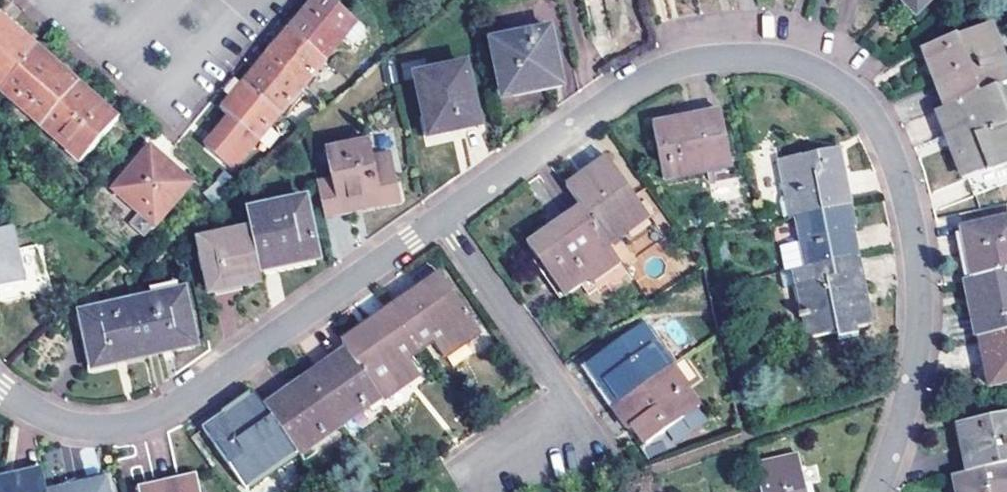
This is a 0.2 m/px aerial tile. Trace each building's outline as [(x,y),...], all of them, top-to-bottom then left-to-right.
[(326,61),(346,37),(359,21),(333,0),(318,0),(291,32),(326,61)] [(914,19),(934,0),(895,0),(914,19)] [(1,90),(38,49),(0,16),(0,89),(1,90)] [(367,28),(359,21),(346,37),(354,44),(361,44),(368,34),(367,28)] [(994,62),(1000,59),(988,31),(983,33),(994,62)] [(327,61),(326,61),(291,32),(269,58),(304,89),(327,61)] [(560,83),(550,33),(491,45),(501,96),(560,83)] [(948,109),(996,90),(1006,85),(1006,76),(1000,59),(994,62),(983,33),(956,44),(958,50),(926,64),(935,88),(938,86),(948,109)] [(956,44),(923,58),(926,64),(958,50),(956,44)] [(42,126),(79,84),(38,49),(1,90),(42,126)] [(269,58),(247,85),(283,114),(304,89),(269,58)] [(474,131),(463,72),(415,81),(422,120),(426,141),(474,131)] [(79,84),(42,126),(81,160),(118,118),(79,84)] [(283,114),(247,85),(225,111),(233,118),(208,147),(236,171),(260,141),(283,114)] [(938,86),(935,88),(945,111),(948,109),(938,86)] [(996,90),(948,109),(945,111),(935,115),(949,152),(956,149),(966,176),(985,170),(987,177),(1006,170),(1006,120),(996,90)] [(690,121),(652,129),(662,183),(728,168),(718,115),(690,121)] [(417,121),(420,142),(426,141),(422,120),(417,121)] [(332,184),(317,187),(323,218),(400,203),(391,158),(373,161),(369,146),(326,155),(332,184)] [(193,184),(153,148),(116,190),(156,225),(193,184)] [(956,149),(949,152),(961,186),(987,177),(985,170),(966,176),(956,149)] [(792,221),(848,209),(835,152),(775,165),(783,202),(780,203),(778,208),(781,223),(792,221)] [(606,160),(565,189),(580,210),(584,215),(596,233),(609,224),(618,236),(645,217),(606,160)] [(260,273),(265,271),(263,265),(290,259),(297,257),(299,263),(316,260),(304,205),(247,217),(251,234),(260,273)] [(804,223),(806,233),(813,267),(856,258),(851,233),(854,232),(848,209),(792,221),(793,225),(804,223)] [(584,215),(580,210),(564,222),(567,227),(584,215)] [(552,247),(544,236),(527,249),(563,302),(586,285),(617,262),(596,233),(584,215),(567,227),(572,234),(552,247)] [(567,227),(564,222),(544,236),(552,247),(572,234),(567,227)] [(971,281),(1006,274),(1006,223),(962,232),(967,257),(971,281)] [(0,236),(0,291),(0,292),(23,286),(11,233),(0,236)] [(813,267),(806,233),(795,235),(802,269),(813,267)] [(241,284),(242,290),(262,285),(260,273),(251,234),(202,245),(212,290),(234,285),(241,284)] [(265,271),(299,263),(297,257),(290,259),(263,265),(265,271)] [(810,322),(813,322),(817,341),(835,337),(837,344),(857,339),(855,332),(871,329),(856,258),(813,267),(802,269),(792,271),(798,293),(794,294),(798,310),(810,307),(812,317),(809,318),(810,322)] [(617,262),(586,285),(590,291),(621,269),(617,262)] [(964,283),(968,302),(975,341),(979,341),(1006,335),(1006,274),(971,281),(964,283)] [(438,276),(389,310),(419,353),(431,344),(442,359),(479,334),(438,276)] [(213,296),(242,290),(241,284),(234,285),(212,290),(213,296)] [(151,306),(182,300),(180,289),(149,296),(151,303),(151,306)] [(144,355),(144,356),(159,353),(158,349),(171,346),(190,342),(182,300),(151,306),(151,303),(134,307),(144,355)] [(94,365),(144,355),(134,307),(134,306),(85,315),(94,365)] [(344,350),(379,399),(381,403),(417,377),(406,361),(419,353),(389,310),(341,345),(344,350)] [(589,367),(599,382),(604,378),(607,383),(622,405),(670,370),(642,331),(589,367)] [(979,341),(983,363),(989,390),(1006,386),(1006,335),(979,341)] [(190,342),(171,346),(173,354),(191,351),(190,342)] [(303,378),(338,428),(366,408),(379,399),(344,350),(317,369),(303,378)] [(699,411),(670,370),(622,405),(618,407),(613,411),(630,433),(634,430),(636,432),(647,449),(699,411)] [(288,389),(262,407),(297,457),(309,448),(338,428),(303,378),(288,389)] [(599,382),(618,407),(622,405),(607,383),(604,378),(599,382)] [(262,407),(253,394),(227,413),(203,430),(247,491),(297,457),(262,407)] [(379,399),(366,408),(372,416),(385,407),(381,403),(379,399)] [(958,428),(966,463),(968,475),(1006,468),(1006,418),(958,428)] [(309,448),(297,457),(303,465),(315,456),(309,448)] [(760,491),(805,491),(798,456),(754,465),(760,491)] [(968,475),(959,477),(962,491),(1006,491),(1006,468),(968,475)] [(43,472),(8,479),(0,480),(0,491),(47,491),(43,472)] [(180,489),(198,486),(196,477),(178,481),(180,489)] [(953,478),(956,491),(962,491),(959,477),(953,478)] [(198,486),(180,489),(178,481),(150,486),(137,489),(137,491),(141,490),(142,491),(199,491),(198,486)]
